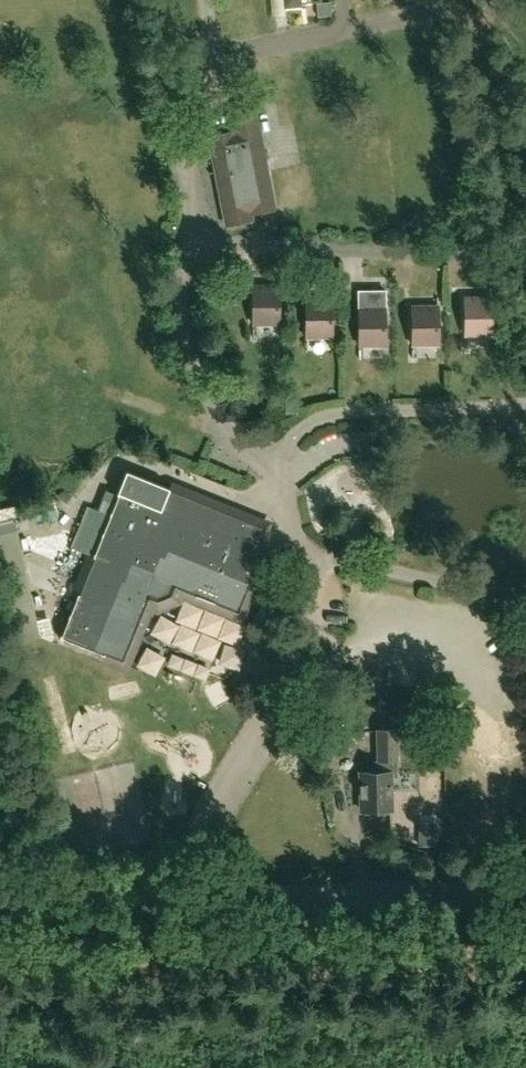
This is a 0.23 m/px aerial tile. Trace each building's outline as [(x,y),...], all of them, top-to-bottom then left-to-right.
[(278,207),(257,108),(228,114),(231,133),(213,138),(231,226),(255,220),(253,212),(278,207)] [(254,324),(280,324),(281,285),(254,285),(254,324)] [(359,291),(359,346),(386,345),(385,290),(359,291)] [(465,336),(491,335),(491,297),(465,297),(465,336)] [(306,338),(333,337),(333,298),(307,298),(306,338)] [(412,345),(438,345),(438,306),(412,306),(412,345)] [(384,350),(367,350),(367,367),(384,366),(384,350)] [(9,390),(5,371),(0,372),(0,392),(9,390)] [(119,491),(164,509),(172,490),(127,472),(119,491)] [(78,594),(60,637),(104,655),(101,662),(116,668),(128,673),(153,612),(158,614),(181,604),(183,599),(244,624),(272,553),(267,552),(258,548),(266,528),(269,523),(174,484),(172,490),(164,509),(119,491),(93,555),(78,594)] [(151,712),(151,704),(127,704),(127,713),(151,712)] [(365,810),(365,814),(377,813),(377,809),(392,809),(392,790),(394,790),(392,756),(397,756),(396,728),(377,729),(378,760),(370,760),(370,772),(361,772),(362,810),(365,810)]
